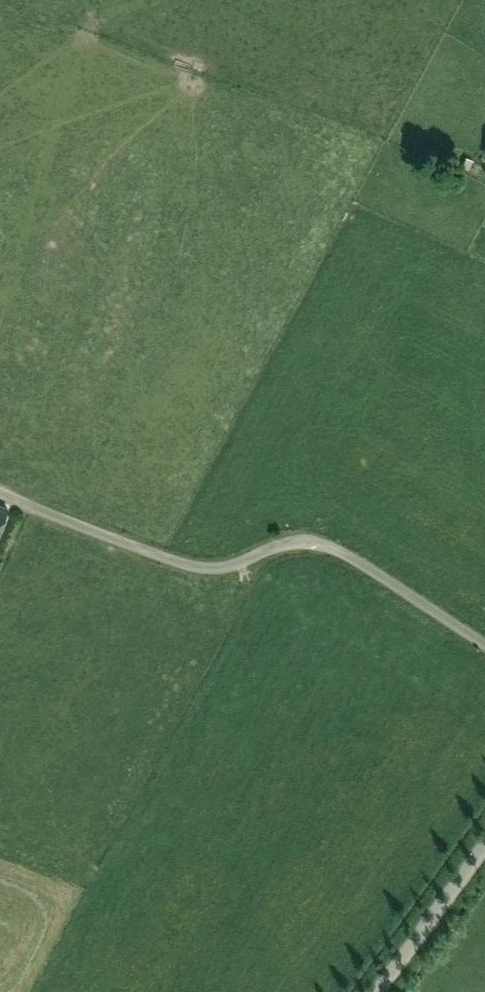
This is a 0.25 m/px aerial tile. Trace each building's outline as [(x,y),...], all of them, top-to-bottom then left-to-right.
[(9,511),(0,507),(0,531),(9,511)]
